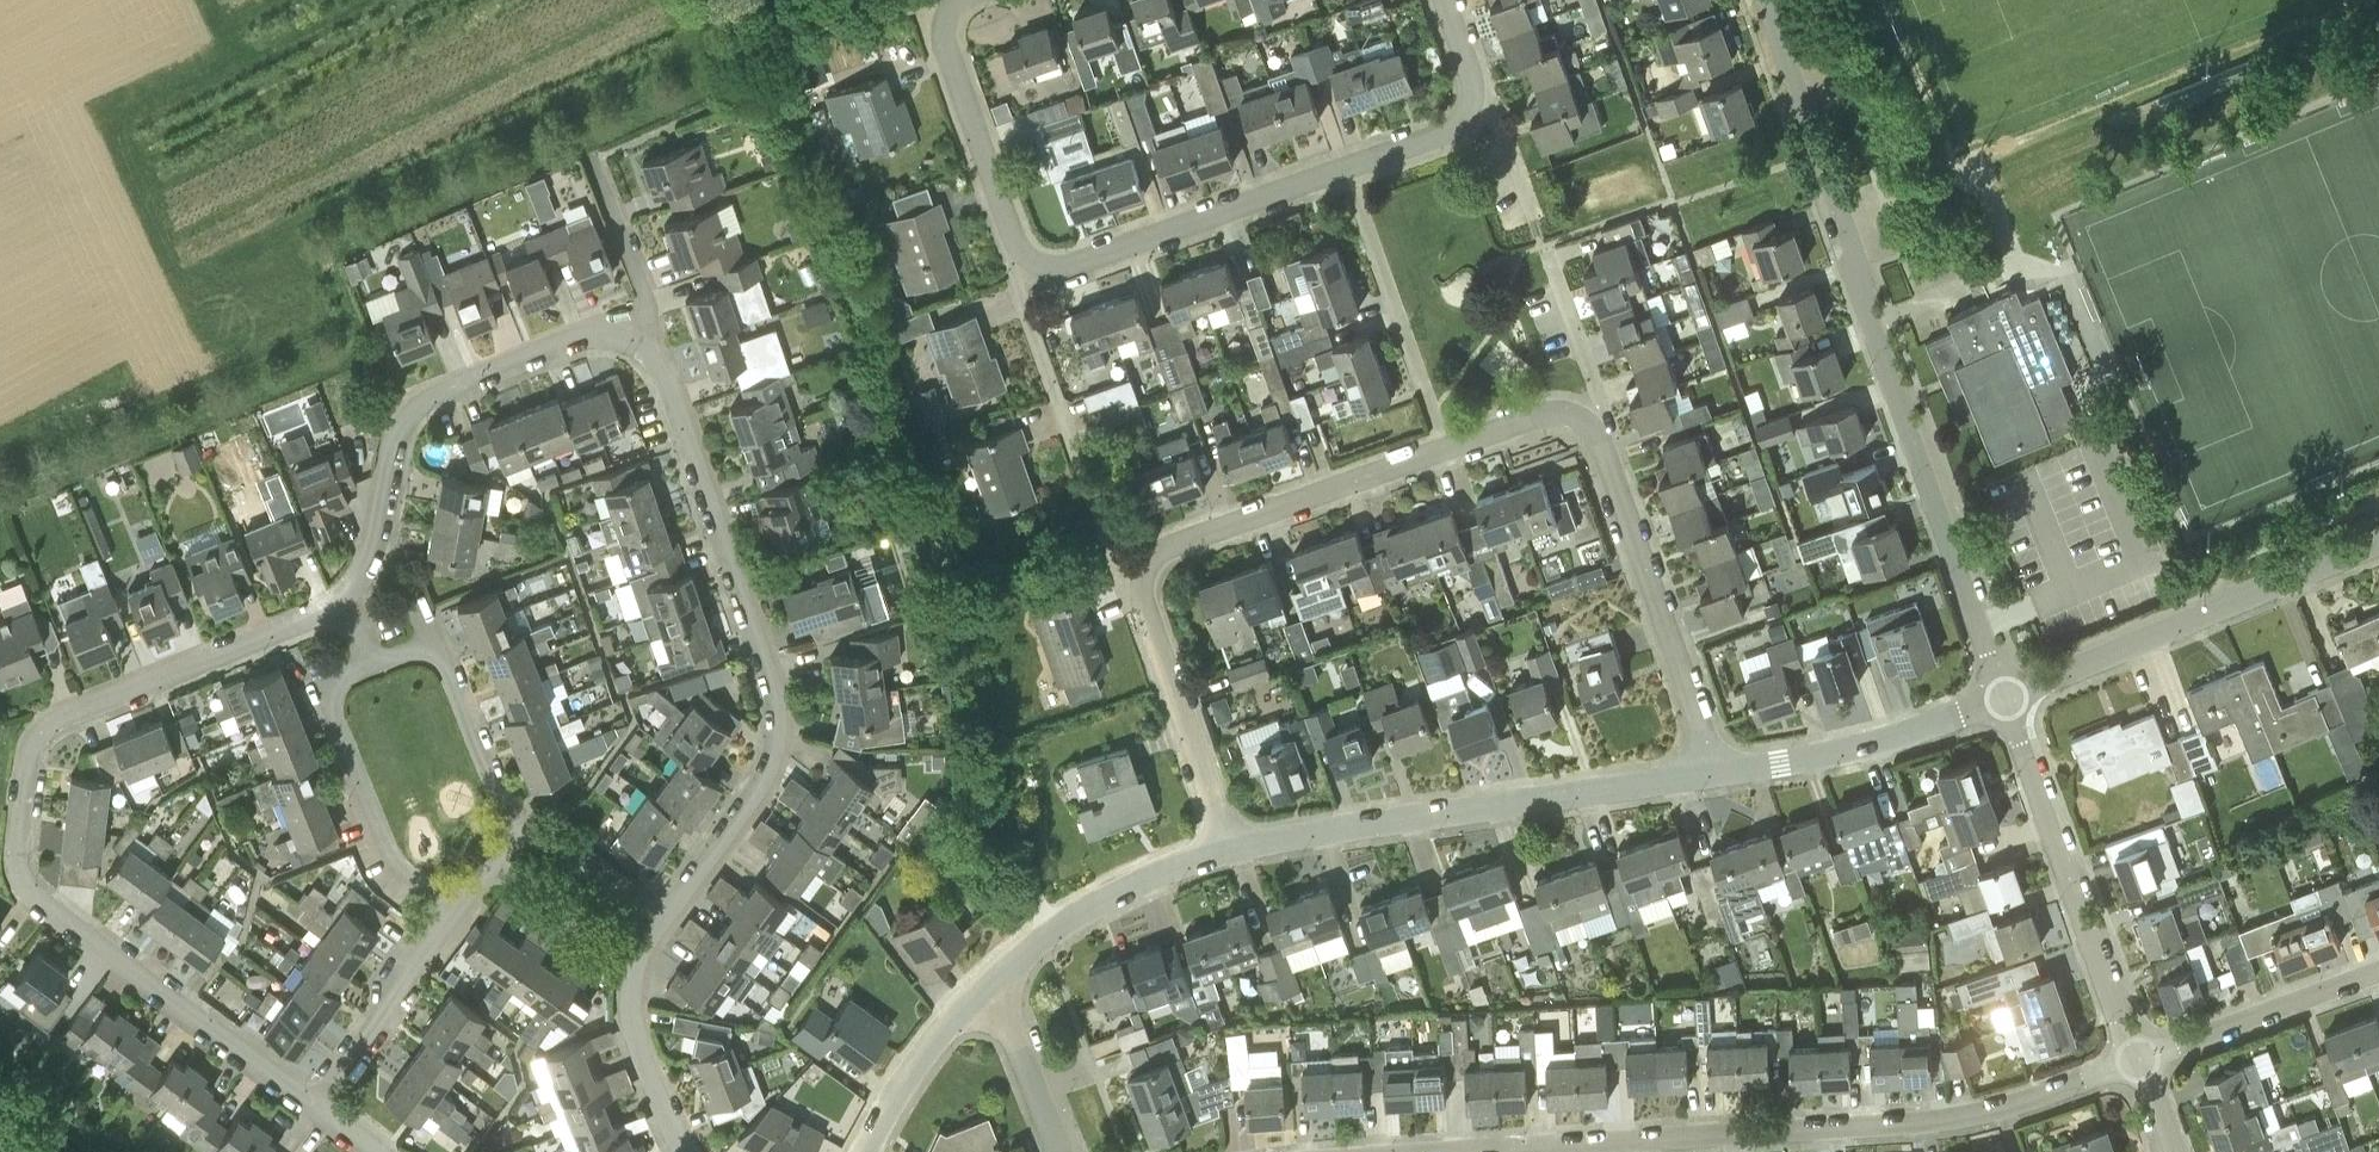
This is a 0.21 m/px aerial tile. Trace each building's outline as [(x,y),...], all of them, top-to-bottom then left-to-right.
[(1172,47),(1199,38),(1188,7),(1176,11),(1172,0),(1135,0),(1140,14),(1128,19),(1133,35),(1164,25),(1172,47)] [(1202,0),(1187,0),(1190,10),(1204,5),(1202,0)] [(1238,14),(1254,8),(1255,8),(1252,0),(1233,0),(1238,14)] [(1255,8),(1254,8),(1258,19),(1260,18),(1262,24),(1274,20),(1272,14),(1288,8),(1285,0),(1252,0),(1255,8)] [(1359,2),(1347,7),(1352,22),(1387,8),(1384,0),(1364,0),(1359,2)] [(1492,4),(1502,33),(1536,21),(1536,20),(1549,16),(1544,0),(1502,0),(1492,4)] [(1602,13),(1597,0),(1593,0),(1582,4),(1587,18),(1602,13)] [(1669,11),(1701,0),(1665,0),(1669,11)] [(1144,64),(1133,35),(1128,19),(1115,23),(1113,19),(1112,20),(1107,5),(1075,16),(1087,52),(1105,46),(1106,49),(1120,57),(1125,55),(1129,69),(1144,64)] [(1592,32),(1607,27),(1602,13),(1587,18),(1592,32)] [(1667,59),(1672,57),(1675,65),(1687,71),(1695,68),(1696,70),(1732,57),(1720,24),(1693,33),(1688,20),(1657,31),(1667,59)] [(1502,33),(1513,62),(1560,46),(1560,44),(1556,32),(1542,37),(1536,21),(1502,33)] [(1016,74),(1035,67),(1039,78),(1064,69),(1048,26),(1022,35),(1024,41),(1006,47),(1016,74)] [(1359,44),(1378,97),(1413,84),(1401,49),(1397,50),(1391,36),(1364,45),(1363,43),(1359,44)] [(1342,46),(1331,49),(1328,41),(1310,47),(1319,75),(1333,70),(1347,107),(1378,97),(1359,44),(1343,50),(1342,46)] [(1560,46),(1513,62),(1517,74),(1531,69),(1537,87),(1581,71),(1570,41),(1560,44),(1560,46)] [(1268,76),(1269,79),(1287,129),(1320,117),(1307,79),(1319,75),(1310,47),(1292,53),(1296,66),(1268,76)] [(2165,112),(2180,106),(2277,66),(2274,59),(2271,51),(2159,97),(2165,112)] [(1219,79),(1220,79),(1211,54),(1193,60),(1211,112),(1228,106),(1219,79)] [(794,65),(802,87),(828,78),(820,56),(794,65)] [(1603,62),(1609,78),(1623,73),(1617,57),(1603,62)] [(1715,63),(1701,68),(1705,77),(1718,72),(1715,63)] [(1528,106),(1533,119),(1591,99),(1590,98),(1581,71),(1537,87),(1542,101),(1528,106)] [(1219,79),(1228,106),(1229,107),(1243,102),(1256,140),(1287,129),(1269,79),(1243,88),(1237,73),(1220,79),(1219,79)] [(1627,85),(1623,73),(1609,78),(1613,90),(1627,85)] [(868,80),(826,94),(836,122),(853,116),(865,150),(888,142),(889,144),(915,135),(905,106),(896,109),(884,76),(868,82),(868,80)] [(1704,96),(1715,130),(1753,116),(1741,83),(1704,96)] [(1125,94),(1140,137),(1157,131),(1145,98),(1147,87),(1125,94)] [(1692,87),(1658,100),(1663,113),(1697,101),(1692,87)] [(1082,93),(1052,104),(1029,111),(1034,127),(1079,111),(1079,110),(1088,107),(1082,93)] [(1095,153),(1112,203),(1146,191),(1138,170),(1150,166),(1140,137),(1125,94),(1109,100),(1123,141),(1110,146),(1110,148),(1095,153)] [(1592,97),(1590,98),(1591,99),(1533,119),(1543,148),(1596,129),(1603,126),(1592,97)] [(1660,112),(1656,101),(1646,104),(1650,115),(1660,112)] [(1079,111),(1034,127),(1040,142),(1085,127),(1079,111)] [(1202,172),(1234,161),(1221,124),(1189,135),(1202,172)] [(1158,146),(1170,183),(1202,172),(1189,135),(1158,146)] [(664,192),(670,209),(720,191),(714,174),(710,175),(699,141),(643,160),(655,195),(664,192)] [(1057,160),(1063,176),(1071,199),(1072,199),(1078,215),(1112,203),(1095,153),(1093,147),(1057,160)] [(778,167),(773,153),(760,156),(764,171),(778,167)] [(547,192),(541,176),(524,182),(531,199),(547,192)] [(744,259),(734,230),(741,227),(732,201),(714,207),(664,224),(671,243),(666,244),(673,264),(696,255),(703,273),(717,268),(744,259)] [(917,287),(956,272),(944,238),(939,240),(935,229),(947,225),(939,202),(888,220),(898,249),(903,247),(917,287)] [(869,208),(856,213),(862,229),(875,224),(869,208)] [(565,221),(566,224),(546,232),(557,261),(570,256),(581,283),(613,270),(589,211),(565,221)] [(1651,262),(1641,233),(1646,231),(1641,215),(1602,229),(1608,245),(1594,250),(1600,266),(1586,272),(1590,284),(1647,263),(1651,262)] [(809,239),(802,216),(786,220),(792,243),(809,239)] [(1794,229),(1779,234),(1774,219),(1744,230),(1754,258),(1760,256),(1766,275),(1805,261),(1794,229)] [(498,283),(499,283),(510,278),(522,307),(555,294),(544,266),(557,261),(546,232),(524,241),(500,251),(499,249),(487,254),(498,283)] [(1711,241),(1694,247),(1700,265),(1718,259),(1711,241)] [(1307,270),(1313,288),(1349,275),(1337,243),(1302,255),(1282,263),(1288,277),(1307,270)] [(382,313),(400,356),(435,342),(424,316),(442,309),(435,291),(422,257),(418,248),(397,256),(409,286),(395,292),(393,288),(365,299),(372,317),(382,313)] [(1672,255),(1677,269),(1691,264),(1687,249),(1672,255)] [(365,254),(344,263),(352,283),(358,281),(357,278),(372,272),(365,254)] [(466,330),(497,317),(485,288),(498,283),(487,254),(487,255),(458,267),(463,279),(448,285),(466,330)] [(1983,258),(1987,267),(1996,263),(1992,254),(1983,258)] [(754,255),(744,259),(717,268),(723,287),(686,300),(699,339),(735,327),(735,326),(771,314),(758,277),(761,276),(754,255)] [(1231,319),(1245,314),(1236,289),(1238,289),(1227,260),(1196,271),(1208,305),(1224,300),(1231,319)] [(1601,313),(1661,291),(1668,289),(1663,276),(1657,274),(1653,276),(1647,263),(1590,284),(1601,313)] [(1697,278),(1691,264),(1677,269),(1682,283),(1697,278)] [(1174,317),(1176,316),(1183,335),(1198,330),(1191,311),(1208,305),(1196,271),(1162,282),(1174,317)] [(1248,276),(1250,284),(1258,307),(1259,307),(1273,302),(1262,271),(1248,276)] [(1269,338),(1274,351),(1305,340),(1305,341),(1330,333),(1325,320),(1360,307),(1349,275),(1313,288),(1319,304),(1301,310),(1299,310),(1304,325),(1269,338)] [(1771,287),(1768,275),(1752,280),(1756,292),(1771,287)] [(1682,283),(1697,326),(1712,320),(1697,278),(1682,283)] [(1826,319),(1814,286),(1779,297),(1790,330),(1776,335),(1781,350),(1807,340),(1809,339),(1805,327),(1826,319)] [(2040,295),(2038,296),(2017,305),(2010,288),(2002,292),(2003,294),(1977,305),(1983,318),(1926,341),(1942,379),(1946,389),(1961,426),(1979,419),(1995,458),(2052,436),(2051,434),(2078,423),(2060,380),(2055,382),(2040,345),(2058,338),(2040,295)] [(1142,350),(1155,346),(1148,325),(1149,325),(1137,291),(1105,303),(1117,337),(1124,354),(1141,348),(1142,350)] [(1671,321),(1661,291),(1601,313),(1611,342),(1667,321),(1671,321)] [(1748,294),(1714,306),(1721,326),(1755,315),(1748,294)] [(906,310),(901,297),(887,303),(891,315),(906,310)] [(801,306),(807,325),(830,318),(823,299),(801,306)] [(1117,337),(1105,303),(1072,314),(1085,349),(1086,349),(1092,368),(1108,363),(1101,343),(1117,337)] [(993,368),(974,314),(931,329),(956,402),(1004,384),(997,366),(993,368)] [(1718,339),(1712,320),(1697,326),(1703,345),(1718,339)] [(1269,338),(1264,321),(1249,326),(1260,356),(1274,351),(1269,338)] [(1677,351),(1667,321),(1611,342),(1616,354),(1629,349),(1635,366),(1669,353),(1677,351)] [(736,368),(742,387),(790,370),(789,368),(809,361),(804,345),(783,352),(775,327),(739,339),(735,327),(699,339),(712,376),(736,368)] [(1339,361),(1345,377),(1380,364),(1369,333),(1333,345),(1333,346),(1315,353),(1320,367),(1339,361)] [(1727,365),(1718,339),(1703,345),(1712,370),(1727,365)] [(1310,355),(1305,341),(1305,340),(1274,351),(1280,366),(1310,355)] [(1807,340),(1781,350),(1776,351),(1786,380),(1798,376),(1804,392),(1846,378),(1836,350),(1819,356),(1817,350),(1812,352),(1807,340)] [(1188,348),(1173,353),(1183,384),(1199,378),(1188,348)] [(1260,356),(1272,388),(1286,383),(1280,366),(1274,351),(1260,356)] [(1160,358),(1170,388),(1183,384),(1173,353),(1160,358)] [(1627,386),(1632,399),(1679,381),(1669,353),(1635,366),(1641,381),(1627,386)] [(1380,364),(1345,377),(1351,394),(1332,401),(1338,416),(1357,409),(1357,410),(1392,397),(1380,364)] [(730,407),(741,439),(794,421),(782,384),(796,379),(793,369),(790,370),(742,387),(747,401),(730,407)] [(617,410),(631,404),(618,373),(595,381),(598,389),(583,394),(600,437),(624,427),(617,410)] [(1140,399),(1132,377),(1101,388),(1075,398),(1080,412),(1105,402),(1106,403),(1118,398),(1121,406),(1140,399)] [(1183,384),(1194,415),(1209,409),(1199,378),(1183,384)] [(1675,416),(1670,399),(1684,394),(1679,381),(1632,399),(1642,428),(1660,421),(1675,416)] [(1181,419),(1194,415),(1183,384),(1170,388),(1181,419)] [(1326,385),(1310,388),(1316,413),(1332,409),(1326,385)] [(1316,422),(1308,400),(1305,392),(1291,397),(1302,428),(1316,422)] [(574,439),(577,447),(600,437),(583,394),(560,403),(574,439)] [(551,449),(574,439),(560,403),(558,397),(534,406),(551,449)] [(1112,419),(1124,414),(1121,406),(1118,398),(1106,403),(1112,419)] [(1117,433),(1148,422),(1140,399),(1121,406),(1124,414),(1112,419),(1117,433)] [(1284,419),(1283,419),(1276,400),(1262,405),(1269,423),(1252,429),(1265,465),(1296,454),(1284,419)] [(1707,401),(1694,405),(1680,410),(1685,425),(1712,415),(1707,401)] [(1867,437),(1856,404),(1812,420),(1799,424),(1805,441),(1811,439),(1817,454),(1833,449),(1867,437)] [(528,458),(551,449),(534,406),(511,415),(528,458)] [(1751,410),(1756,424),(1768,419),(1763,406),(1751,410)] [(939,409),(925,414),(930,429),(945,423),(939,409)] [(331,425),(326,412),(309,418),(314,431),(331,425)] [(1789,412),(1768,419),(1756,424),(1763,443),(1796,431),(1789,412)] [(528,458),(511,415),(496,421),(493,415),(470,424),(475,436),(488,468),(489,468),(489,467),(501,462),(504,468),(528,458)] [(1265,465),(1252,429),(1235,435),(1228,417),(1213,422),(1220,442),(1219,442),(1232,476),(1265,465)] [(799,433),(794,421),(741,439),(752,470),(781,460),(786,476),(820,464),(813,443),(799,448),(796,438),(797,438),(799,433)] [(1026,446),(1019,427),(968,445),(975,464),(980,462),(990,488),(976,493),(983,514),(1034,496),(1017,450),(1026,446)] [(288,456),(313,450),(308,431),(283,437),(288,456)] [(1162,461),(1174,497),(1206,486),(1196,451),(1194,452),(1187,431),(1172,437),(1179,455),(1162,461)] [(1707,462),(1708,463),(1717,459),(1706,431),(1697,434),(1664,445),(1670,462),(1656,467),(1660,479),(1707,462)] [(877,434),(866,438),(872,454),(883,450),(877,434)] [(944,434),(932,439),(937,452),(949,448),(944,434)] [(475,474),(488,468),(475,436),(462,441),(475,474)] [(191,441),(173,449),(182,471),(200,464),(191,441)] [(1751,479),(1766,474),(1756,445),(1741,450),(1751,479)] [(356,481),(342,448),(292,469),(317,533),(340,523),(334,510),(349,505),(341,487),(356,481)] [(1139,449),(1124,454),(1130,473),(1129,474),(1142,509),(1174,497),(1162,461),(1145,467),(1139,449)] [(584,462),(587,471),(605,465),(602,456),(584,462)] [(648,458),(625,466),(624,466),(592,477),(597,492),(603,490),(611,513),(612,514),(655,499),(648,476),(653,474),(648,458)] [(1728,487),(1717,459),(1708,463),(1707,462),(1660,479),(1671,508),(1704,496),(1728,487)] [(1854,508),(1888,496),(1876,463),(1842,474),(1838,461),(1805,472),(1814,499),(1827,495),(1833,515),(1854,508)] [(564,479),(581,473),(578,464),(561,470),(564,479)] [(537,479),(540,488),(558,481),(555,472),(537,479)] [(1766,474),(1751,479),(1761,508),(1776,503),(1766,474)] [(1563,480),(1567,491),(1582,485),(1578,475),(1563,480)] [(280,476),(266,482),(271,496),(286,490),(280,476)] [(486,484),(441,476),(437,502),(481,510),(486,484)] [(1567,497),(1552,502),(1542,477),(1510,488),(1523,526),(1525,531),(1557,520),(1561,532),(1578,526),(1567,497)] [(827,517),(820,514),(808,478),(771,490),(775,503),(753,511),(761,534),(770,531),(776,547),(814,535),(816,540),(828,535),(831,529),(827,517)] [(1780,483),(1785,497),(1796,492),(1791,479),(1780,483)] [(1523,526),(1510,488),(1477,500),(1494,551),(1510,546),(1505,533),(1523,526)] [(87,501),(84,495),(79,497),(81,503),(87,501)] [(1671,508),(1681,537),(1728,520),(1723,507),(1710,512),(1704,496),(1671,508)] [(663,521),(655,499),(612,514),(611,513),(599,518),(607,541),(663,521)] [(437,502),(432,526),(477,534),(481,510),(437,502)] [(112,552),(95,513),(91,503),(82,507),(87,517),(103,556),(112,552)] [(540,507),(529,506),(527,518),(538,520),(540,507)] [(262,564),(271,584),(296,574),(284,547),(292,544),(294,550),(309,545),(295,509),(245,530),(259,565),(262,564)] [(1451,509),(1419,521),(1434,564),(1435,564),(1451,558),(1454,567),(1455,567),(1475,582),(1480,596),(1494,591),(1483,557),(1469,562),(1451,509)] [(1856,544),(1867,573),(1910,558),(1897,522),(1867,532),(1862,518),(1832,529),(1839,550),(1856,544)] [(1739,549),(1728,520),(1681,537),(1686,550),(1699,545),(1705,561),(1739,549)] [(627,576),(629,576),(683,558),(674,531),(667,533),(663,521),(607,541),(611,552),(618,549),(627,576)] [(1393,546),(1379,551),(1391,583),(1393,589),(1394,589),(1394,590),(1408,585),(1408,583),(1438,572),(1435,564),(1434,564),(1419,521),(1388,532),(1393,546)] [(469,574),(477,534),(432,526),(428,551),(439,553),(436,567),(469,574)] [(502,528),(500,538),(518,541),(520,532),(502,528)] [(1357,595),(1391,583),(1379,551),(1366,556),(1357,530),(1327,541),(1340,578),(1349,574),(1357,595)] [(1797,560),(1786,531),(1771,536),(1781,565),(1797,560)] [(566,535),(572,553),(581,550),(575,532),(566,535)] [(155,533),(141,539),(150,559),(163,554),(155,533)] [(215,612),(244,600),(238,583),(250,578),(232,534),(185,554),(202,598),(208,595),(215,612)] [(1343,591),(1338,578),(1340,578),(1327,541),(1294,552),(1306,586),(1293,591),(1303,619),(1325,611),(1321,599),(1343,591)] [(1702,595),(1749,578),(1739,549),(1705,561),(1711,577),(1697,582),(1702,595)] [(847,563),(843,551),(825,557),(828,568),(847,563)] [(1483,557),(1494,591),(1496,590),(1501,605),(1514,601),(1497,553),(1483,557)] [(629,576),(642,615),(698,596),(689,571),(688,571),(683,558),(629,576)] [(587,559),(576,563),(579,571),(590,567),(587,559)] [(1287,616),(1268,561),(1234,573),(1249,616),(1269,610),(1273,621),(1287,616)] [(173,607),(188,601),(172,562),(150,570),(155,581),(128,592),(147,639),(169,630),(166,624),(177,619),(173,607)] [(819,621),(824,635),(863,622),(888,614),(877,578),(860,584),(854,567),(816,579),(817,581),(782,593),(794,629),(819,621)] [(1208,606),(1220,640),(1237,634),(1232,622),(1249,616),(1234,573),(1202,584),(1210,606),(1208,606)] [(1583,589),(1577,573),(1545,585),(1551,600),(1583,589)] [(1753,590),(1749,578),(1702,595),(1712,624),(1745,611),(1739,595),(1753,590)] [(1035,599),(1055,594),(1050,579),(1031,585),(1035,599)] [(107,581),(81,592),(58,601),(82,660),(116,647),(107,628),(123,621),(107,581)] [(518,593),(514,582),(503,586),(508,597),(518,593)] [(611,595),(608,586),(594,590),(597,599),(611,595)] [(567,589),(556,594),(558,600),(570,596),(567,589)] [(457,605),(467,628),(504,613),(495,590),(457,605)] [(1093,671),(1105,667),(1079,595),(1034,611),(1054,667),(1060,665),(1065,680),(1062,681),(1070,702),(1100,691),(1093,671)] [(40,670),(30,644),(44,639),(27,596),(2,605),(7,618),(0,621),(0,680),(15,674),(18,679),(40,670)] [(662,633),(706,618),(698,596),(642,615),(650,638),(662,634),(662,633)] [(1769,617),(1781,612),(1776,599),(1764,604),(1769,617)] [(1936,655),(1921,614),(1917,601),(1867,618),(1872,632),(1859,637),(1866,656),(1879,652),(1886,673),(1936,655)] [(2359,620),(2356,614),(2344,619),(2347,625),(2335,630),(2349,664),(2372,654),(2370,647),(2378,643),(2378,612),(2359,620)] [(514,636),(513,636),(504,613),(467,628),(476,651),(484,648),(514,636)] [(663,676),(725,655),(716,628),(710,630),(706,618),(662,633),(662,634),(670,657),(658,662),(663,676)] [(1316,658),(1303,619),(1285,625),(1298,664),(1316,658)] [(1557,628),(1554,620),(1544,623),(1547,632),(1557,628)] [(484,648),(493,670),(531,655),(550,647),(546,636),(555,632),(551,621),(541,625),(530,630),(522,633),(522,632),(513,636),(514,636),(484,648)] [(1788,636),(1783,621),(1768,626),(1774,642),(1788,636)] [(1457,633),(1470,667),(1487,660),(1475,627),(1457,633)] [(836,694),(839,694),(883,688),(880,660),(901,657),(897,629),(851,636),(851,637),(860,636),(862,652),(830,656),(836,694)] [(1866,656),(1859,637),(1856,629),(1829,638),(1832,649),(1815,655),(1828,693),(1859,682),(1853,663),(1867,658),(1866,656)] [(600,634),(606,652),(615,649),(609,631),(600,634)] [(1611,633),(1588,641),(1589,642),(1569,649),(1573,662),(1579,660),(1586,676),(1578,679),(1589,706),(1623,694),(1616,674),(1624,671),(1611,633)] [(1312,640),(1317,654),(1334,648),(1329,634),(1312,640)] [(1788,672),(1805,667),(1795,637),(1768,646),(1776,669),(1747,679),(1752,693),(1751,693),(1759,717),(1797,704),(1790,685),(1792,685),(1788,672)] [(1419,651),(1429,681),(1460,669),(1466,667),(1456,638),(1419,651)] [(1511,688),(1525,728),(1559,716),(1549,690),(1563,685),(1550,649),(1526,657),(1534,680),(1511,688)] [(596,684),(607,680),(598,653),(597,654),(587,657),(596,684)] [(493,670),(502,693),(540,678),(531,655),(493,670)] [(1236,685),(1259,677),(1270,674),(1264,657),(1231,668),(1236,685)] [(548,674),(559,670),(555,659),(544,663),(548,674)] [(2264,660),(2242,669),(2271,741),(2272,741),(2324,719),(2349,779),(2368,772),(2354,739),(2331,682),(2295,697),(2296,699),(2282,705),(2264,660)] [(1319,678),(1314,663),(1295,670),(1300,685),(1319,678)] [(732,677),(728,664),(701,672),(705,686),(732,677)] [(281,666),(251,678),(245,681),(243,676),(217,687),(228,714),(234,712),(234,711),(290,689),(281,666)] [(2204,729),(2235,717),(2253,759),(2276,750),(2272,741),(2271,741),(2242,669),(2188,691),(2196,713),(2204,729)] [(548,674),(552,684),(558,682),(563,680),(559,670),(548,674)] [(626,688),(632,686),(628,671),(614,675),(619,691),(626,688)] [(2331,682),(2354,739),(2369,733),(2370,700),(2360,675),(2355,672),(2331,682)] [(541,702),(549,699),(540,678),(502,693),(511,715),(541,702)] [(948,681),(942,682),(944,701),(950,700),(948,681)] [(1365,692),(1374,718),(1377,726),(1388,722),(1398,748),(1433,736),(1419,698),(1401,705),(1393,682),(1365,692)] [(668,713),(668,714),(714,750),(738,716),(701,689),(685,711),(655,685),(645,689),(648,698),(649,698),(668,713)] [(1474,706),(1466,685),(1433,696),(1444,727),(1455,723),(1464,750),(1500,737),(1487,702),(1474,706)] [(886,708),(883,688),(839,694),(843,725),(858,723),(861,743),(906,737),(901,706),(886,708)] [(299,713),(290,689),(234,711),(234,712),(239,722),(257,715),(262,727),(299,713)] [(631,704),(648,698),(645,689),(628,695),(631,704)] [(1211,701),(1211,702),(1212,702),(1214,710),(1214,711),(1219,723),(1233,717),(1225,695),(1211,701)] [(513,741),(551,725),(541,702),(511,715),(503,718),(513,741)] [(1214,711),(1214,710),(1212,702),(1211,702),(1206,704),(1208,712),(1214,711)] [(1333,711),(1329,712),(1327,707),(1305,715),(1316,745),(1328,740),(1340,769),(1373,757),(1361,722),(1339,730),(1333,711)] [(556,711),(560,722),(570,718),(566,708),(556,711)] [(198,727),(193,711),(179,715),(184,731),(198,727)] [(2072,739),(2084,769),(2103,761),(2111,781),(2150,766),(2143,748),(2165,739),(2154,712),(2111,730),(2109,724),(2072,739)] [(262,727),(271,750),(308,735),(299,713),(262,727)] [(522,763),(560,748),(556,736),(585,725),(580,714),(570,718),(560,722),(551,725),(513,741),(522,763)] [(714,750),(668,714),(652,734),(662,742),(682,757),(683,756),(700,769),(714,750)] [(1283,729),(1244,743),(1242,744),(1253,772),(1266,767),(1275,792),(1311,779),(1300,750),(1316,745),(1305,715),(1281,723),(1283,729)] [(162,720),(137,729),(151,764),(176,754),(176,755),(189,750),(184,737),(183,737),(171,742),(162,720)] [(615,725),(578,739),(579,740),(560,748),(522,763),(531,787),(568,772),(566,765),(603,750),(608,744),(611,740),(616,744),(628,728),(629,721),(629,720),(615,726),(615,725)] [(635,728),(624,744),(631,750),(643,734),(635,728)] [(126,774),(151,764),(137,729),(112,739),(121,761),(95,772),(108,780),(108,779),(113,779),(126,774)] [(194,729),(185,733),(190,746),(200,742),(194,729)] [(2203,729),(2181,737),(2195,775),(2196,774),(2218,766),(2203,729)] [(317,758),(308,735),(271,750),(279,772),(280,773),(309,762),(317,758)] [(2208,808),(2196,774),(2195,775),(2181,737),(2165,742),(2178,780),(2175,782),(2188,815),(2208,808)] [(1224,761),(1234,758),(1228,742),(1219,746),(1224,761)] [(257,743),(248,747),(252,758),(262,754),(257,743)] [(639,757),(645,748),(638,743),(632,751),(639,757)] [(1077,806),(1085,829),(1109,820),(1112,828),(1129,822),(1128,819),(1155,809),(1142,774),(1137,776),(1126,746),(1082,761),(1096,799),(1077,806)] [(620,749),(609,764),(617,770),(628,754),(620,749)] [(262,754),(252,758),(256,768),(265,764),(262,754)] [(682,757),(668,777),(704,804),(720,783),(700,769),(683,756),(682,757)] [(828,782),(858,804),(865,795),(875,802),(886,787),(901,786),(900,763),(867,764),(861,760),(854,770),(834,756),(826,766),(835,772),(828,782)] [(1940,771),(1945,787),(1928,793),(1931,799),(1909,807),(1911,814),(1898,819),(1906,844),(1907,844),(1908,847),(1924,842),(1916,820),(1924,817),(1923,814),(1939,809),(1988,791),(1977,758),(1940,771)] [(318,784),(309,762),(280,773),(279,772),(252,783),(262,807),(273,802),(273,801),(281,798),(281,799),(318,784)] [(606,769),(594,784),(602,790),(613,774),(606,769)] [(105,805),(108,780),(95,772),(94,777),(71,774),(68,801),(105,805)] [(668,777),(654,796),(685,819),(683,821),(689,825),(704,804),(668,777)] [(858,804),(828,782),(819,794),(810,788),(804,797),(843,825),(858,804)] [(318,784),(281,799),(285,809),(290,822),(327,807),(318,784)] [(2367,784),(2351,791),(2357,806),(2373,799),(2367,784)] [(218,802),(219,802),(250,789),(248,785),(217,797),(216,797),(218,802)] [(1945,859),(1949,869),(1978,860),(1970,835),(2000,825),(1988,791),(1939,809),(1951,841),(1940,845),(1943,853),(1945,859)] [(648,792),(632,813),(669,840),(683,821),(685,819),(654,796),(648,792)] [(1906,845),(1906,844),(1898,819),(1884,824),(1873,795),(1835,809),(1849,847),(1858,876),(1863,874),(1860,865),(1876,859),(1866,832),(1875,829),(1883,852),(1884,852),(1890,869),(1912,862),(1906,845)] [(827,846),(843,825),(804,797),(796,808),(805,814),(797,824),(827,846)] [(102,831),(105,805),(68,801),(65,827),(102,831)] [(273,802),(262,807),(266,816),(277,812),(273,802)] [(290,822),(295,834),(299,844),(310,840),(336,829),(327,807),(290,822)] [(2182,816),(2179,808),(2162,814),(2165,822),(2182,816)] [(897,833),(903,838),(908,841),(917,828),(919,830),(925,821),(912,812),(897,833)] [(632,845),(624,856),(651,876),(666,857),(660,852),(669,840),(632,813),(617,834),(632,845)] [(136,815),(131,822),(139,829),(149,815),(136,815)] [(1785,832),(1795,861),(1831,848),(1819,815),(1783,828),(1785,832)] [(2343,824),(2349,840),(2364,834),(2357,818),(2343,824)] [(122,853),(128,844),(136,833),(140,829),(139,829),(131,822),(112,846),(122,853)] [(2176,888),(2162,848),(2172,844),(2165,822),(2114,841),(2118,855),(2116,855),(2129,891),(2153,881),(2159,895),(2176,888)] [(845,859),(827,846),(797,824),(789,836),(780,830),(773,839),(812,867),(812,868),(829,880),(845,859)] [(99,857),(102,831),(65,827),(62,853),(99,857)] [(931,828),(919,837),(926,847),(938,838),(931,828)] [(2312,832),(2317,845),(2324,843),(2319,829),(2312,832)] [(1679,830),(1650,841),(1668,892),(1686,886),(1679,867),(1691,863),(1679,830)] [(165,838),(156,831),(148,842),(157,849),(165,838)] [(1772,832),(1743,842),(1758,885),(1785,876),(1793,897),(1807,892),(1800,873),(1799,873),(1795,861),(1785,832),(1774,836),(1772,832)] [(280,852),(285,850),(290,848),(286,837),(276,841),(280,852)] [(174,844),(165,838),(157,849),(165,855),(174,844)] [(812,867),(773,839),(766,849),(774,856),(766,867),(796,889),(812,868),(812,867)] [(310,840),(299,844),(290,848),(285,850),(292,867),(317,857),(315,853),(310,840)] [(1650,841),(1622,851),(1620,851),(1624,862),(1612,866),(1631,920),(1644,915),(1640,902),(1668,892),(1650,841)] [(881,842),(875,850),(888,859),(894,851),(881,842)] [(1716,860),(1704,864),(1724,921),(1737,917),(1733,903),(1761,894),(1758,885),(1743,842),(1713,853),(1716,860)] [(149,860),(128,844),(122,853),(106,875),(126,890),(149,860)] [(1834,860),(1842,881),(1858,876),(1849,847),(1832,852),(1834,860)] [(888,859),(875,850),(869,858),(882,867),(888,859)] [(1504,858),(1473,869),(1492,921),(1496,932),(1508,928),(1524,922),(1519,907),(1512,890),(1515,889),(1504,858)] [(1568,870),(1585,917),(1612,908),(1617,925),(1631,920),(1612,866),(1601,870),(1597,859),(1568,870)] [(1939,861),(1936,867),(1937,873),(1949,869),(1945,859),(1939,861)] [(171,876),(149,860),(126,890),(147,905),(161,886),(163,887),(171,876)] [(1949,869),(1937,873),(1923,878),(1930,898),(1960,888),(1984,880),(1992,904),(2025,893),(2024,892),(2014,863),(2014,862),(2014,861),(1982,871),(1978,860),(1949,869)] [(2236,873),(2231,861),(2217,866),(2222,878),(2236,873)] [(1724,921),(1704,864),(1691,868),(1711,926),(1724,921)] [(1445,879),(1455,910),(1466,906),(1474,929),(1492,921),(1473,869),(1445,879)] [(1557,927),(1585,917),(1568,870),(1538,880),(1544,898),(1532,902),(1548,949),(1562,944),(1557,927)] [(191,892),(199,881),(190,874),(182,884),(182,885),(191,892)] [(2200,918),(2195,902),(2225,892),(2219,874),(2176,889),(2181,904),(2139,918),(2150,949),(2183,938),(2179,925),(2200,918)] [(2297,909),(2301,921),(2313,954),(2341,944),(2333,921),(2352,914),(2343,892),(2344,891),(2339,877),(2317,886),(2317,887),(2292,896),(2298,909),(2297,909)] [(2352,914),(2370,908),(2378,930),(2378,878),(2378,879),(2344,891),(2343,892),(2352,914)] [(159,933),(180,949),(203,918),(211,907),(200,898),(208,887),(199,881),(191,892),(183,902),(159,933)] [(771,924),(786,902),(756,881),(748,893),(739,886),(732,896),(771,924)] [(851,883),(845,891),(857,900),(863,892),(851,883)] [(159,933),(183,902),(174,896),(163,887),(161,886),(147,905),(138,917),(159,933)] [(331,912),(321,904),(322,903),(308,892),(299,903),(363,950),(378,930),(356,914),(367,898),(350,886),(331,912)] [(1343,931),(1340,919),(1329,886),(1298,897),(1314,941),(1343,931)] [(1444,915),(1433,919),(1422,887),(1391,898),(1402,930),(1404,929),(1431,920),(1450,974),(1465,969),(1457,947),(1456,947),(1444,915)] [(839,900),(851,908),(857,900),(845,891),(839,900)] [(1807,903),(1804,893),(1793,897),(1797,907),(1807,903)] [(756,944),(769,954),(784,933),(771,924),(732,896),(725,906),(733,912),(726,923),(756,944)] [(1314,941),(1298,897),(1270,907),(1284,945),(1271,950),(1286,996),(1301,990),(1288,951),(1314,941)] [(1364,951),(1372,977),(1375,976),(1377,983),(1390,982),(1381,954),(1409,944),(1404,929),(1402,930),(1391,898),(1362,908),(1374,940),(1375,940),(1377,946),(1364,951)] [(936,954),(964,933),(940,900),(893,935),(926,979),(944,965),(936,954)] [(322,936),(316,945),(349,969),(363,950),(299,903),(297,902),(290,910),(307,923),(307,924),(322,936)] [(1548,949),(1532,902),(1519,907),(1524,922),(1536,953),(1548,949)] [(203,918),(180,949),(201,966),(210,954),(221,963),(229,952),(239,937),(236,935),(243,922),(236,918),(234,920),(213,905),(211,907),(203,918)] [(1994,924),(1994,923),(1988,906),(1949,920),(1955,938),(1985,927),(1994,924)] [(1257,947),(1244,909),(1229,914),(1232,920),(1216,926),(1233,970),(1247,965),(1242,953),(1257,947)] [(2285,965),(2313,954),(2301,921),(2297,909),(2249,927),(2258,950),(2276,943),(2285,965)] [(2030,910),(1999,921),(2011,953),(2042,943),(2030,910)] [(1456,911),(1455,911),(1444,915),(1456,947),(1457,947),(1468,943),(1468,942),(1456,911)] [(464,950),(486,966),(507,936),(496,928),(502,919),(492,912),(481,927),(476,924),(467,937),(471,940),(464,950)] [(1868,915),(1834,927),(1839,942),(1873,930),(1868,915)] [(709,928),(702,937),(741,965),(756,944),(726,923),(717,934),(709,928)] [(1212,999),(1205,980),(1233,970),(1216,926),(1188,936),(1196,961),(1185,965),(1194,991),(1193,991),(1206,1029),(1227,1022),(1217,997),(1212,999)] [(2257,975),(2249,953),(2239,927),(2220,934),(2237,982),(2257,975)] [(1508,928),(1496,932),(1502,948),(1514,944),(1508,928)] [(1908,949),(1929,947),(1927,928),(1907,930),(1908,949)] [(507,981),(535,942),(524,935),(518,944),(507,936),(486,966),(506,981),(507,981)] [(740,966),(741,965),(702,937),(694,948),(703,954),(695,965),(725,986),(740,998),(755,977),(740,966)] [(816,957),(822,949),(810,940),(804,948),(816,957)] [(515,987),(527,996),(549,966),(538,958),(544,949),(535,942),(507,981),(506,981),(501,988),(492,1000),(500,1006),(515,987)] [(285,953),(294,960),(300,951),(291,944),(285,953)] [(301,965),(307,971),(308,970),(334,989),(349,969),(316,945),(301,965)] [(1171,970),(1162,945),(1122,958),(1137,1002),(1139,1005),(1149,1006),(1193,991),(1194,991),(1185,965),(1171,970)] [(270,956),(278,962),(284,954),(275,948),(270,956)] [(816,957),(804,948),(797,956),(810,965),(816,957)] [(59,986),(68,973),(37,950),(14,981),(30,993),(19,1008),(48,1029),(73,996),(59,986)] [(1286,996),(1271,950),(1258,954),(1267,979),(1259,981),(1267,1002),(1286,996)] [(1372,977),(1364,951),(1351,955),(1360,981),(1372,977)] [(1552,959),(1549,951),(1538,954),(1542,963),(1552,959)] [(294,960),(285,953),(284,954),(278,962),(287,969),(294,960)] [(1137,1002),(1122,958),(1091,969),(1102,1003),(1107,1001),(1111,1015),(1121,1011),(1120,1008),(1137,1002)] [(1743,982),(1735,958),(1708,968),(1717,992),(1743,982)] [(547,1010),(575,972),(566,965),(560,974),(549,966),(527,996),(541,1005),(519,1033),(528,1040),(547,1010)] [(709,1008),(725,986),(695,965),(687,976),(678,970),(671,980),(709,1008)] [(2193,965),(2160,976),(2171,1007),(2204,995),(2203,994),(2221,987),(2217,974),(2198,980),(2193,965)] [(341,994),(334,989),(308,970),(307,971),(293,989),(326,1014),(341,994)] [(452,970),(446,978),(454,983),(459,975),(452,970)] [(570,1026),(591,996),(580,988),(586,979),(575,972),(547,1010),(528,1040),(526,1042),(534,1048),(550,1025),(554,1027),(560,1019),(570,1026)] [(1995,972),(1954,980),(1957,995),(1997,988),(1995,972)] [(2033,1017),(2064,1006),(2053,974),(2038,979),(2037,975),(2003,986),(2010,1005),(2027,1000),(2032,1016),(2033,1017)] [(1934,999),(1933,981),(1920,981),(1921,1000),(1934,999)] [(492,1000),(501,988),(493,982),(483,994),(492,1000)] [(779,982),(773,990),(786,999),(792,991),(779,982)] [(1898,1000),(1901,1044),(1903,1080),(1933,1079),(1932,1056),(1943,1055),(1942,1047),(1940,1022),(1919,1022),(1917,982),(1897,983),(1898,1000)] [(1843,987),(1843,1000),(1856,999),(1855,987),(1843,987)] [(244,997),(256,1006),(262,997),(250,988),(244,997)] [(271,1004),(278,995),(269,988),(262,997),(271,1004)] [(293,989),(278,1009),(311,1034),(326,1014),(293,989)] [(767,998),(780,1007),(786,999),(773,990),(767,998)] [(436,1012),(485,1048),(492,1038),(476,1026),(484,1016),(451,992),(436,1012)] [(1712,1082),(1741,1080),(1738,1044),(1713,1046),(1712,1033),(1709,996),(1695,997),(1697,1034),(1698,1034),(1700,1061),(1709,1060),(1711,1083),(1712,1083),(1712,1082)] [(265,1013),(271,1004),(262,997),(256,1006),(265,1013)] [(866,1027),(874,1015),(850,997),(833,1020),(815,1006),(794,1035),(818,1053),(830,1036),(863,1061),(880,1038),(866,1027)] [(1851,1062),(1861,1061),(1859,1034),(1860,1034),(1857,999),(1856,999),(1843,1000),(1845,1035),(1818,1036),(1819,1049),(1821,1084),(1851,1083),(1851,1084),(1852,1084),(1851,1062)] [(500,1006),(492,1000),(486,1009),(495,1016),(501,1007),(500,1006)] [(1598,1020),(1616,1019),(1615,1003),(1597,1004),(1598,1020)] [(1623,1005),(1623,1015),(1652,1015),(1652,1006),(1623,1005)] [(2016,1022),(2022,1040),(2028,1058),(2061,1047),(2060,1043),(2075,1038),(2064,1006),(2033,1017),(2032,1016),(2016,1022)] [(93,1020),(79,1010),(60,1034),(76,1045),(80,1039),(99,1053),(127,1016),(118,1009),(113,1015),(103,1007),(93,1020)] [(296,1054),(311,1034),(278,1009),(263,1029),(296,1054)] [(1131,1013),(1134,1023),(1116,1029),(1124,1050),(1151,1040),(1140,1010),(1131,1013)] [(485,1048),(436,1012),(421,1032),(428,1037),(454,1056),(455,1055),(461,1046),(487,1066),(494,1056),(484,1048),(485,1048)] [(1478,1027),(1484,1022),(1484,1014),(1470,1014),(1470,1028),(1478,1027)] [(777,1025),(770,1020),(764,1015),(756,1026),(760,1027),(774,1029),(777,1025)] [(2352,1024),(2364,1059),(2368,1070),(2378,1067),(2378,1019),(2377,1015),(2376,1015),(2376,1016),(2352,1024)] [(143,1037),(140,1034),(133,1029),(137,1023),(127,1016),(99,1053),(118,1067),(113,1074),(129,1086),(148,1061),(134,1050),(143,1037)] [(1453,1017),(1454,1050),(1456,1076),(1466,1075),(1468,1107),(1469,1107),(1469,1106),(1498,1104),(1496,1068),(1476,1069),(1475,1047),(1469,1047),(1467,1017),(1453,1017)] [(730,1041),(729,1041),(731,1029),(697,1021),(690,1056),(689,1056),(699,1081),(740,1065),(730,1041)] [(2368,1070),(2364,1059),(2352,1024),(2327,1033),(2326,1033),(2333,1055),(2318,1061),(2327,1086),(2334,1105),(2347,1100),(2348,1100),(2342,1080),(2356,1075),(2368,1070)] [(1195,1035),(1193,1025),(1178,1027),(1181,1041),(1190,1043),(1195,1035)] [(774,1029),(760,1027),(757,1041),(773,1044),(775,1030),(774,1029)] [(1538,1051),(1579,1049),(1578,1028),(1537,1030),(1538,1051)] [(1765,1043),(1753,1043),(1752,1028),(1737,1029),(1738,1044),(1741,1080),(1769,1078),(1769,1079),(1770,1079),(1769,1056),(1779,1056),(1777,1030),(1764,1031),(1765,1043)] [(1526,1080),(1537,1079),(1536,1053),(1535,1029),(1520,1030),(1521,1054),(1496,1055),(1497,1067),(1496,1068),(1498,1104),(1527,1103),(1527,1104),(1528,1104),(1526,1080)] [(1793,1029),(1777,1030),(1779,1056),(1790,1055),(1792,1087),(1793,1087),(1793,1086),(1821,1084),(1819,1049),(1794,1050),(1793,1029)] [(1251,1121),(1286,1119),(1283,1080),(1282,1080),(1281,1062),(1250,1064),(1246,1030),(1227,1032),(1231,1072),(1232,1072),(1233,1085),(1249,1083),(1251,1121)] [(1874,1081),(1903,1080),(1901,1044),(1875,1045),(1874,1033),(1860,1034),(1859,1034),(1861,1061),(1872,1061),(1873,1082),(1874,1082),(1874,1081)] [(1182,1092),(1192,1087),(1172,1034),(1130,1049),(1139,1071),(1129,1075),(1141,1107),(1182,1092)] [(1684,1048),(1658,1049),(1657,1049),(1660,1085),(1688,1083),(1689,1084),(1690,1084),(1689,1061),(1700,1061),(1698,1034),(1697,1034),(1683,1035),(1684,1048)] [(1631,1039),(1617,1040),(1618,1066),(1628,1065),(1630,1088),(1631,1088),(1631,1087),(1660,1085),(1657,1049),(1658,1049),(1657,1035),(1631,1037),(1631,1039)] [(544,1053),(554,1079),(588,1065),(583,1052),(593,1048),(588,1036),(544,1053)] [(428,1037),(413,1057),(446,1081),(461,1061),(461,1060),(455,1055),(454,1056),(428,1037)] [(1942,1047),(1943,1055),(1945,1077),(1982,1065),(1972,1037),(1943,1047),(1942,1047)] [(1592,1062),(1577,1063),(1576,1063),(1578,1099),(1608,1098),(1608,1099),(1609,1099),(1607,1066),(1618,1066),(1617,1040),(1590,1041),(1592,1062)] [(526,1042),(517,1054),(526,1060),(534,1048),(526,1042)] [(1388,1103),(1416,1101),(1413,1051),(1414,1051),(1413,1045),(1375,1047),(1375,1055),(1374,1055),(1375,1081),(1385,1080),(1387,1104),(1388,1104),(1388,1103)] [(2263,1071),(2277,1067),(2272,1048),(2258,1051),(2263,1071)] [(1440,1050),(1414,1051),(1413,1051),(1416,1101),(1445,1099),(1446,1100),(1447,1100),(1445,1076),(1456,1076),(1454,1050),(1440,1051),(1440,1050)] [(500,1060),(514,1070),(510,1053),(507,1051),(500,1060)] [(1550,1101),(1578,1099),(1576,1063),(1577,1063),(1576,1051),(1536,1053),(1537,1079),(1548,1079),(1549,1102),(1551,1102),(1550,1101)] [(1374,1055),(1359,1056),(1359,1052),(1332,1054),(1333,1056),(1336,1106),(1354,1105),(1355,1112),(1365,1112),(1365,1113),(1367,1112),(1366,1105),(1365,1081),(1375,1081),(1374,1055)] [(2204,1060),(2209,1076),(2227,1069),(2222,1054),(2204,1060)] [(1307,1108),(1336,1106),(1333,1056),(1307,1059),(1292,1060),(1294,1086),(1305,1086),(1306,1109),(1307,1109),(1307,1108)] [(466,1113),(455,1105),(457,1103),(439,1090),(446,1081),(413,1057),(399,1076),(460,1122),(466,1113)] [(148,1061),(129,1086),(144,1097),(149,1091),(167,1105),(196,1067),(187,1060),(183,1066),(172,1058),(162,1071),(148,1061)] [(2257,1106),(2256,1105),(2270,1101),(2255,1059),(2227,1069),(2209,1076),(2206,1076),(2207,1078),(2212,1093),(2202,1096),(2203,1098),(2212,1122),(2257,1106)] [(19,1088),(30,1073),(18,1065),(7,1079),(19,1088)] [(468,1065),(461,1075),(471,1082),(477,1072),(468,1065)] [(588,1065),(554,1079),(563,1102),(607,1085),(603,1073),(593,1077),(588,1065)] [(740,1066),(740,1065),(699,1081),(714,1121),(741,1111),(748,1117),(765,1099),(756,1075),(745,1078),(740,1066)] [(35,1098),(51,1074),(40,1066),(23,1090),(35,1098)] [(196,1067),(167,1105),(186,1119),(177,1130),(194,1143),(212,1117),(222,1105),(208,1094),(212,1088),(202,1080),(206,1075),(196,1067)] [(1232,1072),(1231,1072),(1218,1078),(1220,1105),(1235,1103),(1233,1085),(1232,1072)] [(440,1120),(437,1124),(459,1140),(467,1129),(460,1122),(399,1076),(384,1096),(417,1120),(425,1110),(440,1120)] [(607,1085),(563,1102),(573,1126),(607,1112),(602,1100),(612,1096),(607,1085)] [(1182,1092),(1141,1107),(1153,1138),(1193,1123),(1182,1092)] [(541,1112),(555,1106),(551,1096),(537,1101),(541,1112)] [(2334,1105),(2338,1115),(2351,1110),(2347,1100),(2339,1103),(2334,1105)] [(738,1137),(764,1151),(811,1151),(821,1132),(769,1103),(738,1137)] [(555,1106),(541,1112),(544,1120),(559,1115),(555,1106)] [(2220,1148),(2243,1139),(2247,1151),(2258,1151),(2272,1147),(2301,1137),(2303,1136),(2297,1119),(2266,1130),(2262,1118),(2257,1106),(2212,1122),(2220,1146),(2220,1147),(2220,1148)] [(607,1112),(573,1126),(582,1150),(626,1132),(622,1121),(612,1125),(607,1112)] [(212,1117),(194,1143),(206,1151),(208,1151),(213,1146),(221,1151),(240,1151),(261,1124),(251,1117),(247,1123),(237,1115),(227,1128),(212,1117)] [(987,1116),(948,1132),(939,1128),(938,1130),(941,1132),(931,1151),(1001,1151),(987,1116)] [(2318,1131),(2312,1116),(2297,1121),(2303,1136),(2318,1131)] [(2348,1145),(2341,1122),(2303,1136),(2301,1137),(2305,1147),(2328,1139),(2330,1144),(2333,1151),(2351,1151),(2348,1145)] [(273,1150),(277,1145),(267,1137),(271,1132),(261,1124),(240,1151),(272,1151),(273,1150)] [(2056,1151),(2116,1151),(2107,1127),(2054,1145),(2056,1151)] [(580,1151),(646,1151),(641,1141),(631,1145),(626,1132),(582,1150),(582,1151),(580,1151)]
